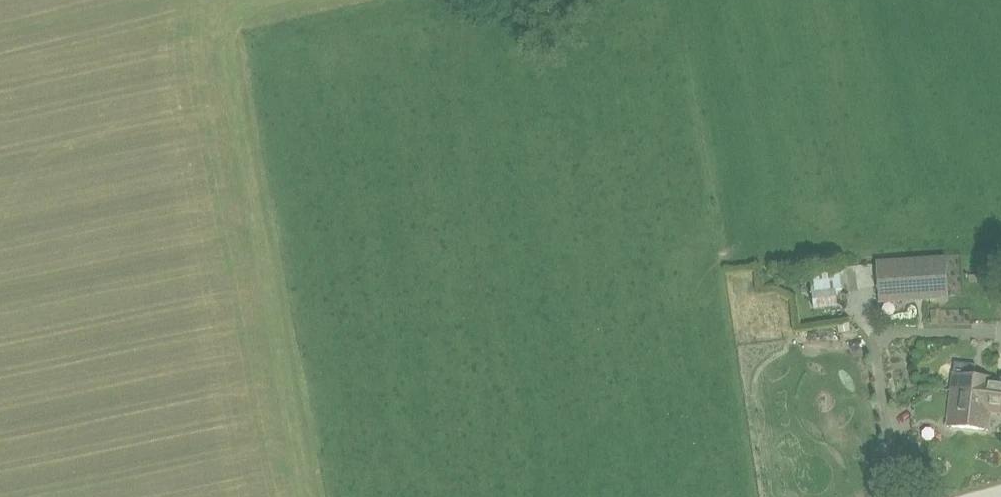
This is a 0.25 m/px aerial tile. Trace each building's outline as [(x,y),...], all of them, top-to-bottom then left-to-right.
[(833,268),(833,266),(809,268),(815,310),(838,306),(836,289),(842,288),(839,267),(833,268)] [(995,320),(995,285),(878,283),(878,318),(995,320)] [(850,332),(848,324),(836,326),(837,334),(850,332)] [(975,376),(976,364),(956,362),(948,425),(989,430),(991,412),(1000,414),(1000,379),(975,376)]
